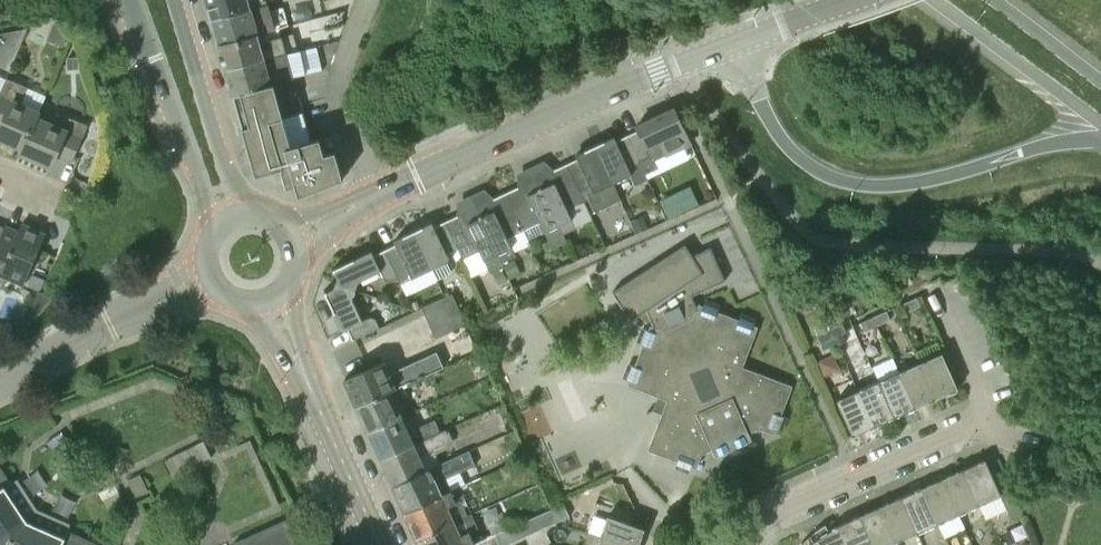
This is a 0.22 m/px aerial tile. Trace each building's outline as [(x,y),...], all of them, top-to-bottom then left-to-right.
[(247,0),(206,0),(210,14),(238,7),(236,3),(247,0)] [(247,0),(236,3),(238,7),(210,14),(219,46),(259,35),(258,33),(288,25),(283,6),(271,10),(269,4),(268,4),(267,0),(263,0),(248,4),(247,0)] [(70,30),(54,23),(46,40),(63,47),(70,30)] [(226,69),(286,53),(297,50),(293,33),(261,42),(259,35),(219,46),(226,69)] [(233,95),(274,84),(293,78),(286,53),(226,69),(233,95)] [(78,57),(67,57),(67,70),(79,69),(78,57)] [(1,94),(0,97),(0,126),(1,127),(0,130),(0,140),(21,149),(23,150),(39,115),(40,115),(42,111),(22,102),(28,87),(7,77),(0,93),(1,94)] [(274,84),(233,95),(255,175),(281,168),(286,188),(295,186),(298,197),(343,179),(335,152),(324,155),(319,138),(291,146),(274,84)] [(654,160),(665,155),(691,143),(674,108),(636,126),(638,130),(627,135),(639,162),(645,174),(657,168),(654,160)] [(40,115),(39,115),(23,150),(21,149),(19,154),(50,167),(56,155),(72,162),(88,125),(71,117),(67,127),(40,115)] [(631,174),(628,167),(639,162),(627,135),(616,140),(614,136),(595,145),(612,183),(631,174)] [(620,199),(612,183),(595,145),(576,154),(578,158),(567,164),(580,191),(584,201),(590,213),(620,199)] [(567,209),(584,201),(580,191),(567,164),(548,172),(553,183),(541,189),(563,234),(575,227),(567,209)] [(566,242),(563,234),(541,189),(530,194),(524,183),(506,192),(523,229),(540,221),(552,248),(566,242)] [(503,262),(515,256),(507,237),(523,229),(506,192),(487,201),(492,212),(481,217),(503,262)] [(697,206),(691,193),(679,198),(685,211),(697,206)] [(490,272),(504,266),(503,262),(481,217),(469,222),(464,212),(446,221),(457,248),(458,249),(462,258),(479,250),(490,272)] [(643,215),(631,221),(636,233),(648,227),(643,215)] [(447,253),(457,248),(446,221),(434,226),(432,222),(413,231),(431,269),(449,260),(447,253)] [(1,288),(6,276),(24,284),(45,235),(21,224),(18,232),(5,227),(4,229),(0,239),(0,288),(1,288)] [(397,276),(399,281),(401,283),(431,269),(413,231),(394,240),(396,244),(385,249),(397,276)] [(647,309),(654,327),(650,325),(627,384),(667,400),(648,450),(696,468),(702,454),(712,449),(715,456),(752,440),(749,433),(760,428),(774,434),(792,386),(743,366),(758,327),(699,304),(698,306),(693,295),(726,280),(711,247),(693,256),(686,244),(613,291),(631,320),(647,309)] [(389,280),(397,276),(385,249),(373,255),(372,251),(333,269),(338,277),(336,283),(355,290),(358,281),(381,271),(384,278),(389,280)] [(456,260),(462,258),(458,249),(452,251),(456,260)] [(504,263),(510,278),(520,274),(514,259),(504,263)] [(488,274),(491,282),(499,284),(506,281),(501,269),(488,274)] [(354,339),(379,327),(376,318),(370,317),(363,321),(352,298),(355,290),(336,283),(334,288),(325,292),(343,330),(349,328),(354,339)] [(35,307),(42,310),(53,297),(39,291),(34,303),(35,307)] [(466,323),(465,322),(452,293),(421,307),(435,338),(466,323)] [(916,297),(903,303),(907,312),(921,306),(916,297)] [(873,316),(878,325),(891,319),(886,310),(873,316)] [(878,325),(873,316),(861,322),(865,331),(878,325)] [(816,334),(829,328),(827,322),(826,321),(813,327),(816,334)] [(829,328),(833,338),(846,332),(842,322),(829,328)] [(833,338),(829,328),(816,334),(821,344),(833,338)] [(846,341),(843,334),(833,338),(837,345),(846,341)] [(383,361),(345,378),(357,406),(395,388),(444,367),(437,351),(388,373),(383,361)] [(921,362),(937,398),(958,389),(942,353),(921,362)] [(840,369),(833,354),(818,360),(824,376),(840,369)] [(916,407),(937,398),(921,362),(900,372),(916,407)] [(895,417),(916,407),(900,372),(879,381),(895,417)] [(874,426),(895,417),(879,381),(858,390),(874,426)] [(395,388),(357,406),(368,430),(402,415),(402,416),(407,414),(395,388)] [(853,436),(874,426),(858,390),(837,400),(853,436)] [(402,415),(368,430),(381,459),(414,443),(402,416),(402,415)] [(417,426),(423,439),(440,431),(434,419),(417,426)] [(392,484),(426,469),(420,455),(454,440),(448,428),(440,431),(423,439),(414,443),(381,459),(392,484)] [(62,431),(46,441),(56,457),(72,447),(62,431)] [(187,448),(195,465),(211,457),(203,440),(187,448)] [(195,465),(187,448),(170,456),(178,473),(195,465)] [(426,469),(392,484),(405,512),(451,490),(451,489),(446,478),(475,465),(469,450),(426,469)] [(964,469),(980,505),(1001,495),(985,459),(964,469)] [(67,530),(69,524),(37,509),(17,480),(12,484),(0,465),(0,544),(101,544),(67,530)] [(959,514),(980,505),(964,469),(943,478),(959,514)] [(148,491),(140,474),(127,480),(135,497),(148,491)] [(938,523),(959,514),(943,478),(922,487),(938,523)] [(115,483),(98,491),(107,508),(123,500),(115,483)] [(405,512),(416,537),(467,514),(461,499),(465,498),(459,486),(451,489),(451,490),(405,512)] [(917,532),(938,523),(922,487),(901,497),(917,532)] [(896,542),(917,532),(901,497),(880,506),(896,542)] [(555,506),(561,520),(569,516),(563,502),(555,506)] [(552,524),(561,520),(555,506),(546,510),(552,524)] [(896,542),(880,506),(859,515),(873,544),(889,544),(896,542)] [(544,527),(552,524),(546,510),(538,514),(544,527)] [(482,539),(471,513),(467,514),(416,537),(420,544),(471,544),(475,543),(482,539)] [(535,531),(544,527),(538,514),(529,518),(535,531)] [(622,544),(639,544),(645,529),(608,515),(600,537),(622,544)] [(859,515),(839,525),(848,544),(873,544),(859,515)] [(527,535),(535,531),(529,518),(521,522),(527,535)] [(298,544),(286,519),(233,543),(234,544),(298,544)] [(518,539),(527,535),(521,522),(512,526),(518,539)] [(839,525),(829,531),(825,524),(815,531),(819,537),(814,541),(818,544),(848,544),(839,525)] [(509,543),(518,539),(512,526),(503,529),(509,543)] [(509,543),(503,529),(495,533),(500,544),(505,544),(509,543)] [(495,533),(486,537),(489,544),(500,544),(495,533)]
